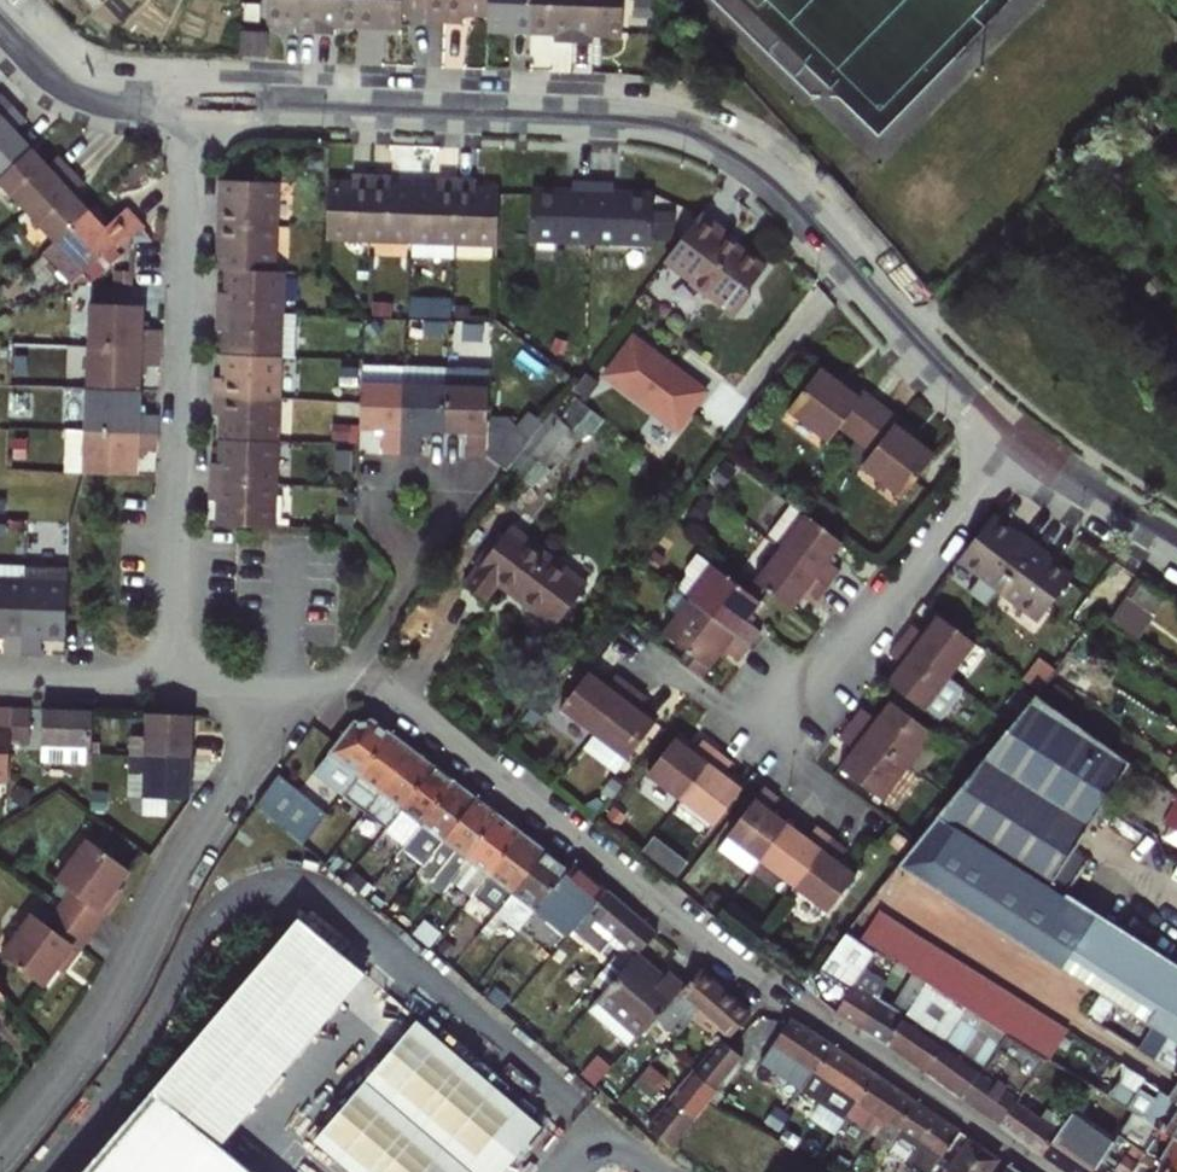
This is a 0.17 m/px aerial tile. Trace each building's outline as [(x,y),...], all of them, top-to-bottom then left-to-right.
[(317,41),(319,0),(273,0),(272,29),(300,31),(300,40),(317,41)] [(358,35),(360,0),(319,0),(317,41),(338,43),(338,34),(358,35)] [(404,21),(406,0),(360,0),(358,35),(404,37),(404,21)] [(447,32),(449,0),(406,0),(404,21),(429,22),(429,31),(447,32)] [(490,24),(492,0),(449,0),(447,32),(465,33),(466,23),(490,24)] [(535,41),(538,0),(492,0),(490,24),(490,39),(535,41)] [(577,54),(580,0),(538,0),(535,41),(559,42),(558,53),(577,54)] [(625,45),(628,0),(580,0),(577,54),(595,55),(595,44),(625,45)] [(244,62),(268,63),(269,39),(245,38),(244,62)] [(13,115),(2,103),(0,105),(0,127),(13,115)] [(31,157),(16,139),(26,129),(13,115),(0,127),(0,185),(31,157)] [(25,220),(70,179),(58,165),(47,174),(31,157),(0,185),(0,192),(25,220)] [(25,220),(53,252),(88,220),(72,203),(83,194),(70,179),(25,220)] [(323,243),(364,246),(367,183),(348,181),(347,191),(326,190),(323,237),(323,243)] [(364,246),(405,248),(408,195),(384,194),(384,184),(367,183),(364,246)] [(224,232),(275,235),(277,188),(264,188),(226,186),(224,232)] [(446,268),(447,250),(450,187),(431,186),(431,196),(408,195),(405,248),(404,266),(446,268)] [(447,250),(488,253),(492,200),(467,199),(467,188),(450,187),(447,250)] [(525,197),(523,250),(583,253),(586,192),(565,191),(564,199),(525,197)] [(644,255),(646,202),(606,200),(606,193),(586,192),(583,253),(644,255)] [(751,292),(746,288),(764,264),(723,233),(727,228),(702,209),(665,257),(692,278),(688,283),(706,296),(709,292),(731,307),(734,304),(739,308),(751,292)] [(109,233),(93,216),(88,220),(104,238),(109,233)] [(92,295),(81,283),(128,242),(144,237),(126,218),(109,233),(104,238),(88,220),(53,252),(41,263),(70,294),(92,295)] [(228,276),(273,278),(275,235),(224,232),(222,276),(228,276)] [(257,322),(278,322),(280,278),(273,278),(228,276),(227,290),(257,322)] [(216,321),(257,322),(227,290),(227,301),(217,301),(216,321)] [(85,354),(157,357),(158,338),(140,337),(141,313),(87,311),(85,354)] [(294,365),(294,361),(257,322),(216,321),(215,337),(225,337),(224,362),(276,365),(294,365)] [(257,322),(294,361),(296,323),(278,322),(257,322)] [(641,330),(610,366),(678,424),(708,389),(641,330)] [(23,375),(50,376),(51,343),(24,342),(23,375)] [(138,374),(156,375),(157,357),(85,354),(83,395),(137,397),(138,374)] [(212,404),(274,407),(276,365),(224,362),(222,384),(213,384),(212,404)] [(859,439),(884,407),(854,383),(849,389),(839,381),(823,368),(792,409),(824,432),(833,420),(859,439)] [(373,464),(391,464),(396,374),(353,372),(349,437),(374,439),(373,464)] [(396,374),(391,464),(410,465),(411,441),(435,443),(439,376),(396,374)] [(849,389),(854,383),(843,375),(839,381),(849,389)] [(475,460),(477,431),(481,378),(439,376),(435,443),(457,444),(456,466),(475,467),(475,460)] [(542,428),(511,458),(534,482),(589,429),(582,422),(596,409),(581,394),(543,430),(542,428)] [(81,438),(153,441),(154,421),(136,420),(137,397),(83,395),(81,438)] [(219,445),(272,448),(274,407),(212,404),(211,420),(220,420),(219,445)] [(907,497),(937,457),(920,443),(910,436),(915,430),(884,407),(859,439),(886,459),(875,474),(907,497)] [(910,436),(920,443),(924,438),(915,430),(910,436)] [(475,460),(494,461),(496,432),(477,431),(475,460)] [(134,458),(152,459),(153,441),(81,438),(62,438),(60,480),(133,484),(134,458)] [(207,488),(270,490),(272,448),(219,445),(218,469),(209,468),(207,488)] [(215,531),(268,533),(270,490),(207,488),(207,505),(217,505),(215,531)] [(840,571),(829,563),(845,543),(804,511),(791,501),(765,538),(780,550),(829,586),(840,571)] [(961,565),(1000,595),(1035,548),(1020,537),(1017,541),(992,522),(961,565)] [(557,631),(588,590),(510,531),(465,589),(484,604),(497,586),(557,631)] [(1000,595),(1038,624),(1071,582),(1046,563),(1049,559),(1035,548),(1000,595)] [(818,600),(829,586),(780,550),(756,582),(793,611),(807,593),(818,600)] [(749,621),(763,603),(703,555),(690,571),(691,578),(680,592),(691,600),(751,648),(763,632),(749,621)] [(37,642),(60,643),(62,588),(63,570),(56,570),(19,568),(19,586),(16,659),(36,660),(37,642)] [(1159,618),(1169,603),(1143,584),(1131,600),(1156,617),(1159,618)] [(16,659),(19,586),(0,585),(0,659),(16,659)] [(741,661),(751,648),(691,600),(680,592),(677,589),(666,604),(680,615),(666,634),(692,653),(685,663),(705,679),(727,650),(741,661)] [(1156,617),(1131,600),(1118,618),(1143,635),(1156,617)] [(901,642),(950,680),(975,647),(966,639),(939,618),(924,638),(912,629),(901,642)] [(887,684),(937,723),(963,690),(950,680),(901,642),(889,658),(901,667),(887,684)] [(1056,671),(1052,676),(1081,696),(1096,675),(1068,655),(1056,671)] [(1039,659),(1022,682),(1038,695),(1052,676),(1056,671),(1039,659)] [(562,707),(595,733),(631,685),(618,674),(617,674),(608,685),(589,671),(562,707)] [(595,733),(628,758),(656,721),(637,707),(646,696),(645,695),(631,685),(595,733)] [(1070,853),(1130,765),(1036,698),(898,867),(1102,997),(1144,1024),(1155,1031),(1170,1041),(1176,1045),(1176,975),(1062,901),(1086,864),(1070,853)] [(852,726),(908,770),(933,737),(891,704),(876,723),(863,712),(852,726)] [(7,788),(9,751),(11,714),(0,713),(0,787),(7,788)] [(9,751),(30,752),(31,715),(11,714),(9,751)] [(93,774),(93,762),(95,718),(45,715),(43,772),(93,774)] [(341,797),(348,789),(392,733),(374,719),(353,723),(313,774),(341,797)] [(131,763),(193,765),(195,722),(148,720),(147,745),(132,745),(131,763)] [(838,771),(881,804),(908,770),(852,726),(839,741),(853,752),(838,771)] [(341,797),(364,813),(415,751),(392,733),(348,789),(341,797)] [(650,775),(683,801),(720,753),(705,741),(696,752),(678,739),(650,775)] [(364,813),(384,829),(436,767),(415,751),(364,813)] [(683,801),(717,827),(745,790),(726,775),(734,763),(720,753),(683,801)] [(189,806),(192,802),(193,765),(131,763),(131,782),(145,783),(145,804),(168,805),(189,806)] [(384,829),(404,845),(456,782),(436,767),(384,829)] [(259,805),(304,842),(329,812),(283,773),(259,805)] [(145,783),(131,782),(129,807),(134,816),(143,822),(167,822),(168,805),(145,804),(145,783)] [(421,841),(435,851),(476,798),(456,782),(404,845),(412,852),(421,841)] [(763,862),(791,826),(771,811),(780,800),(765,788),(729,836),(763,862)] [(441,893),(450,882),(500,817),(476,798),(435,851),(427,862),(439,872),(430,884),(441,893)] [(1158,832),(1176,843),(1176,805),(1158,832)] [(450,882),(472,899),(521,833),(500,817),(450,882)] [(763,862),(797,888),(833,839),(818,828),(809,839),(791,826),(763,862)] [(472,899),(493,916),(545,852),(521,833),(472,899)] [(660,834),(650,847),(681,871),(691,859),(660,834)] [(797,888),(829,913),(857,876),(838,862),(847,850),(833,839),(797,888)] [(60,909),(91,933),(115,902),(111,899),(119,888),(131,871),(91,841),(67,873),(80,883),(60,909)] [(519,934),(530,920),(570,871),(545,852),(493,916),(484,927),(492,933),(502,921),(519,934)] [(559,910),(576,925),(605,892),(574,866),(570,871),(530,920),(543,931),(546,927),(545,926),(559,910)] [(111,899),(115,902),(123,891),(119,888),(111,899)] [(115,902),(119,904),(126,893),(123,891),(115,902)] [(634,957),(654,934),(605,892),(576,925),(626,966),(634,957)] [(91,934),(94,936),(119,904),(115,902),(91,933),(91,934)] [(64,961),(67,964),(91,934),(91,933),(60,909),(41,934),(27,925),(2,958),(43,988),(57,970),(64,961)] [(156,1084),(222,1139),(367,966),(302,911),(156,1084)] [(531,944),(543,931),(530,920),(519,934),(531,944)] [(905,929),(892,920),(875,948),(896,961),(914,973),(913,976),(927,985),(968,1010),(1008,1036),(1046,1060),(1066,1030),(1054,1022),(1041,1013),(1027,1005),(1013,996),(999,988),(986,979),(972,971),(960,963),(946,954),(932,946),(918,937),(905,929)] [(849,991),(853,985),(862,969),(873,950),(847,933),(818,969),(816,971),(849,991)] [(67,964),(71,967),(94,936),(91,934),(67,964)] [(639,1036),(682,991),(662,974),(659,978),(634,957),(626,966),(584,1015),(626,1050),(639,1036)] [(57,970),(61,973),(67,964),(64,961),(57,970)] [(862,1030),(887,1046),(927,985),(913,976),(914,973),(896,961),(888,975),(889,976),(907,987),(894,1010),(878,1000),(862,1030)] [(61,973),(64,975),(71,967),(67,964),(61,973)] [(836,1014),(862,1030),(878,1000),(886,984),(862,969),(853,985),(849,991),(836,1014)] [(683,1033),(694,1022),(722,993),(699,972),(682,991),(639,1036),(652,1048),(672,1036),(676,1040),(683,1033)] [(887,1046),(928,1075),(968,1010),(927,985),(887,1046)] [(719,1029),(730,1038),(749,1016),(722,993),(694,1022),(712,1037),(719,1029)] [(928,1075),(963,1099),(1008,1036),(968,1010),(928,1075)] [(795,1099),(801,1091),(830,1049),(801,1030),(786,1026),(772,1048),(783,1056),(768,1080),(795,1099)] [(1146,1046),(1161,1055),(1170,1041),(1155,1031),(1146,1046)] [(1015,1104),(1022,1093),(1046,1060),(1008,1036),(963,1099),(1000,1125),(1015,1104)] [(1170,1041),(1161,1055),(1146,1046),(1142,1052),(1176,1073),(1176,1045),(1170,1041)] [(696,1073),(718,1091),(742,1060),(724,1045),(721,1042),(696,1073)] [(845,1121),(873,1078),(830,1049),(801,1091),(845,1121)] [(583,1074),(594,1083),(611,1065),(599,1055),(583,1074)] [(654,1087),(662,1077),(650,1068),(641,1077),(654,1087)] [(1176,1139),(1176,1088),(1170,1099),(1145,1084),(1146,1082),(1128,1070),(1110,1099),(1135,1114),(1176,1139)] [(705,1107),(718,1091),(696,1073),(673,1102),(695,1120),(705,1107)] [(664,1095),(671,1085),(662,1077),(654,1087),(655,1088),(664,1095)] [(883,1151),(896,1130),(913,1105),(873,1078),(845,1121),(871,1139),(863,1151),(876,1160),(883,1151)] [(222,1139),(156,1084),(82,1171),(261,1171),(222,1139)] [(651,1130),(673,1149),(695,1120),(673,1102),(651,1130)] [(1044,1155),(1066,1124),(1048,1111),(1041,1122),(1015,1104),(1000,1125),(1044,1155)] [(957,1135),(913,1105),(896,1130),(883,1151),(903,1164),(915,1171),(932,1171),(933,1170),(957,1135)] [(1135,1114),(1119,1137),(1134,1148),(1170,1171),(1176,1171),(1176,1139),(1135,1114)] [(1102,1162),(1108,1153),(1066,1124),(1044,1155),(1068,1171),(1095,1171),(1102,1162)] [(936,1171),(990,1171),(997,1161),(957,1135),(933,1170),(936,1171)] [(1134,1148),(1119,1137),(1108,1153),(1102,1162),(1095,1171),(1118,1171),(1134,1148)] [(1134,1148),(1118,1171),(1170,1171),(1134,1148)]
